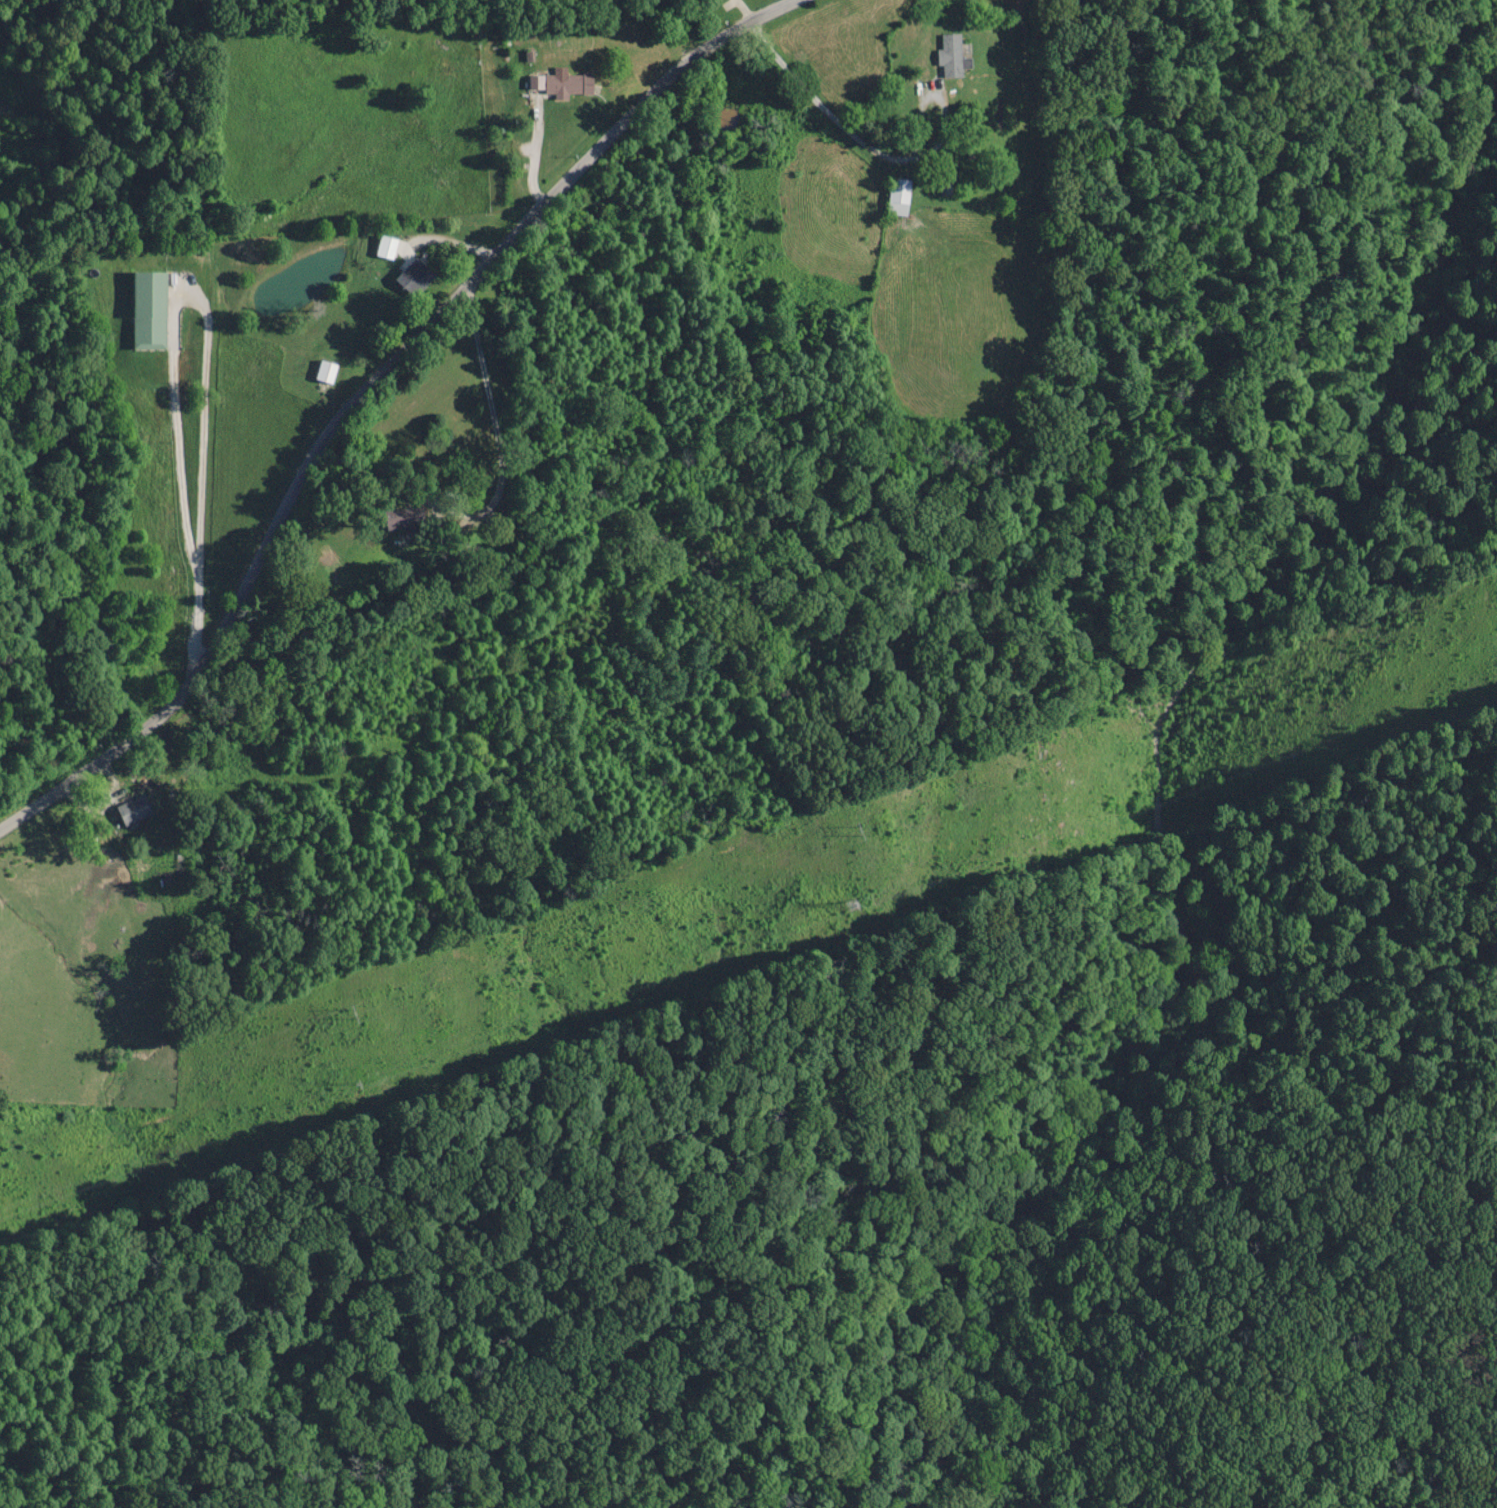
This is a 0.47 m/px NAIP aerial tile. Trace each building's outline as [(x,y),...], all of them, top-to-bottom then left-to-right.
[(959,35),(940,35),(940,51),(936,51),(936,66),(941,66),(941,79),(960,79),(960,68),(968,68),(968,60),(959,61),(959,35)] [(553,100),(565,100),(565,95),(589,95),(589,75),(526,75),(526,92),(553,92),(553,100)] [(839,188),(844,177),(827,170),(822,181),(839,188)] [(883,215),(905,217),(909,180),(886,178),(883,215)] [(391,260),(396,240),(378,235),(373,256),(391,260)] [(434,276),(412,257),(394,277),(416,296),(434,276)] [(163,272),(130,272),(130,349),(163,349),(163,272)] [(336,365),(318,360),(312,380),(331,385),(336,365)] [(381,512),(385,534),(423,528),(420,506),(381,512)] [(150,815),(142,795),(113,807),(121,827),(150,815)]
